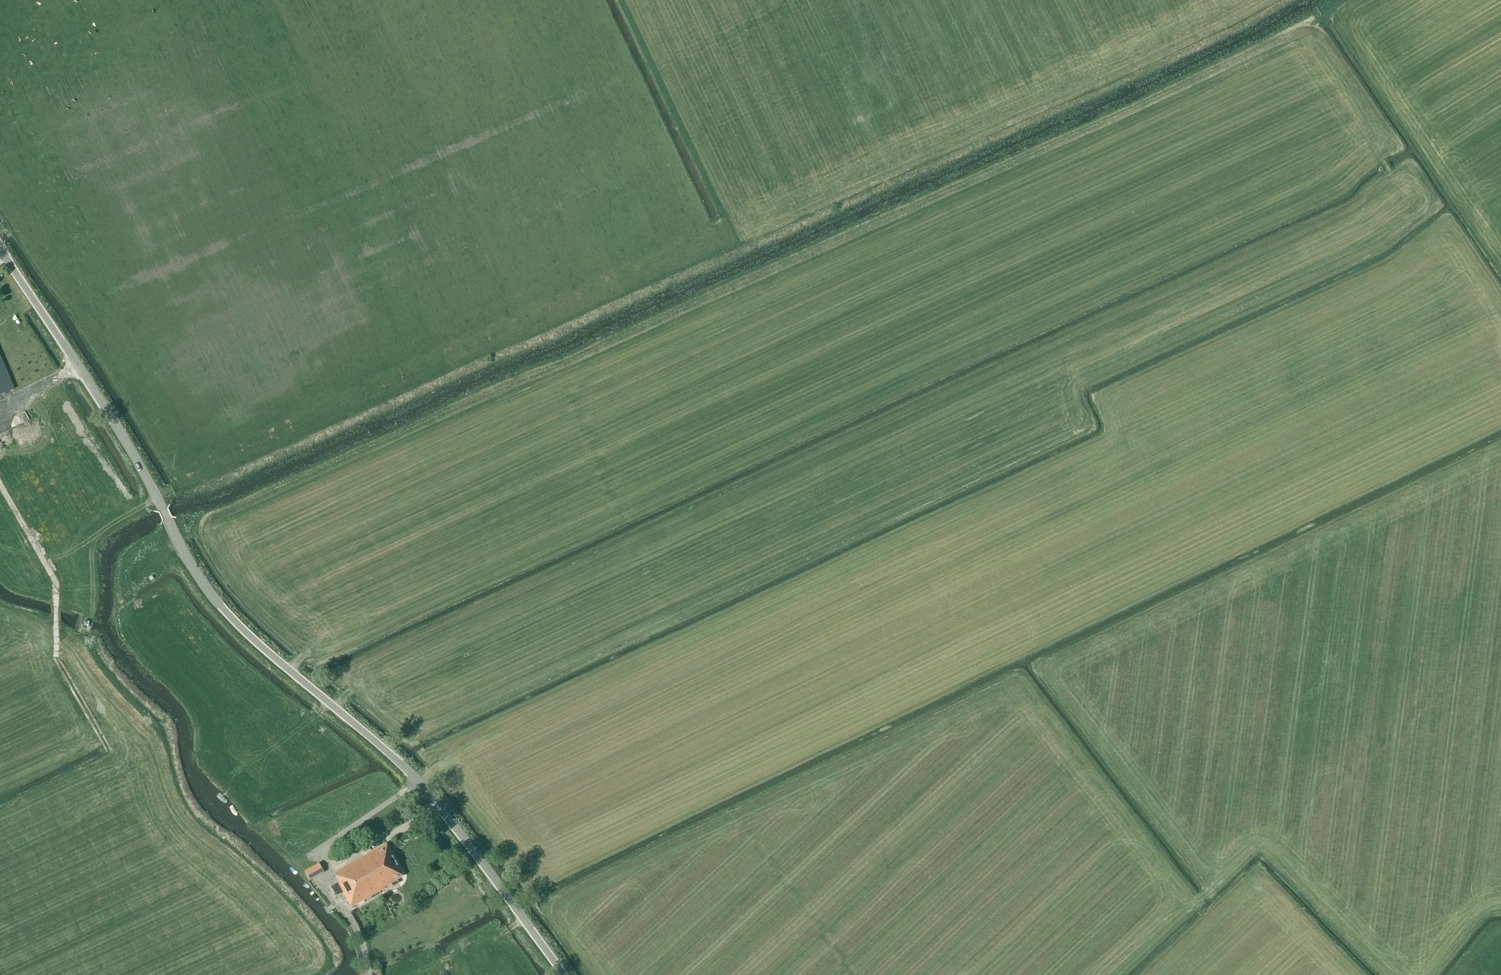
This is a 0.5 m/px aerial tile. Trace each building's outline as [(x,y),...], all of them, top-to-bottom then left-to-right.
[(14,389),(0,356),(0,395),(14,389)] [(398,884),(396,880),(403,876),(386,844),(334,872),(339,881),(330,886),(336,896),(343,892),(351,907),(391,885),(393,887),(398,884)] [(309,881),(310,880),(319,876),(324,872),(318,862),(303,871),(309,881)]
